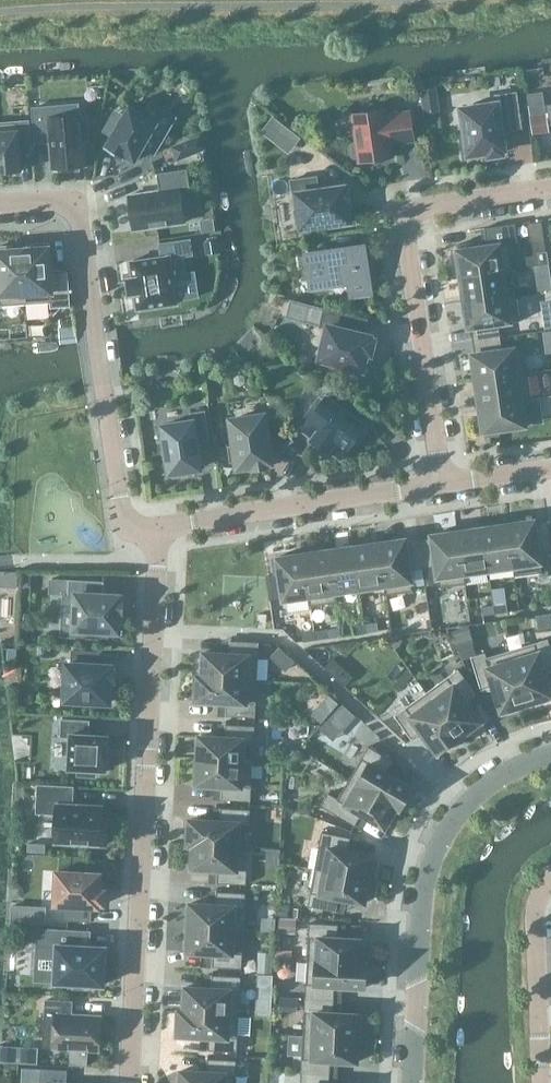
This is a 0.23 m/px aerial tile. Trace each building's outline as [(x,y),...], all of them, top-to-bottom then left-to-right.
[(494,94),(495,103),(462,108),(465,134),(460,135),(464,159),(479,156),(479,152),(488,151),(488,155),(501,153),(501,149),(504,149),(501,131),(522,128),(516,91),(494,94)] [(135,161),(157,121),(129,105),(124,114),(120,119),(113,115),(104,130),(112,134),(105,146),(105,145),(104,146),(124,157),(124,156),(124,155),(135,161)] [(88,140),(86,117),(81,118),(81,114),(49,117),(48,106),(32,108),(35,142),(50,141),(52,168),(58,167),(58,172),(79,170),(79,165),(85,165),(83,140),(88,140)] [(356,142),(351,143),(354,157),(358,157),(359,161),(392,156),(390,143),(414,140),(409,111),(386,114),(385,109),(352,114),(356,142)] [(532,134),(549,132),(546,113),(529,116),(532,134)] [(0,122),(0,172),(20,170),(19,154),(32,153),(29,119),(0,122)] [(204,148),(198,135),(172,146),(177,159),(204,148)] [(129,195),(134,229),(184,222),(179,192),(190,190),(186,168),(156,173),(159,190),(129,195)] [(297,194),(299,208),(294,209),(296,223),(328,219),(329,227),(356,224),(353,208),(347,209),(346,202),(350,202),(349,189),(344,189),(344,186),(318,190),(316,176),(290,180),(292,195),(297,194)] [(472,242),(456,244),(460,269),(462,268),(463,275),(461,275),(461,276),(509,269),(509,270),(513,270),(508,242),(517,241),(514,223),(484,227),(484,228),(487,245),(472,247),(472,242)] [(192,254),(189,239),(159,244),(161,257),(132,261),(132,260),(130,261),(130,263),(132,277),(129,277),(127,277),(127,280),(128,279),(129,292),(129,294),(132,294),(131,293),(135,293),(137,307),(136,307),(137,309),(139,309),(139,308),(174,303),(174,304),(176,303),(176,301),(176,300),(172,277),(186,275),(183,255),(192,254)] [(25,303),(50,301),(50,306),(70,305),(68,272),(49,273),(47,244),(32,245),(32,249),(21,250),(25,303)] [(365,244),(305,252),(309,281),(331,278),(333,273),(347,276),(348,285),(350,295),(371,292),(365,244)] [(25,303),(21,250),(11,251),(10,247),(0,247),(0,305),(25,303)] [(538,252),(540,264),(548,263),(547,251),(538,252)] [(548,264),(535,266),(537,278),(550,276),(548,264)] [(509,269),(461,276),(463,294),(466,293),(467,301),(513,295),(512,293),(509,270),(509,269)] [(468,308),(466,309),(468,328),(471,327),(472,340),(501,336),(499,323),(510,322),(520,320),(516,293),(512,293),(513,295),(467,301),(468,308)] [(304,320),(308,305),(291,300),(287,316),(304,320)] [(328,327),(320,359),(343,364),(341,371),(365,376),(369,359),(365,358),(366,352),(370,353),(374,339),(363,336),(367,319),(324,309),(320,325),(328,327)] [(474,353),(472,354),(475,372),(477,372),(478,379),(528,372),(524,346),(503,349),(501,336),(472,340),(474,353)] [(479,387),(477,387),(480,405),(521,399),(521,400),(531,399),(528,372),(478,379),(479,387)] [(310,417),(302,427),(314,436),(312,439),(327,450),(328,448),(340,457),(353,441),(358,444),(369,429),(351,415),(359,406),(335,387),(327,397),(326,396),(323,400),(319,397),(306,414),(310,417)] [(521,399),(480,405),(480,406),(482,406),(483,412),(481,413),(484,437),(500,434),(499,429),(525,425),(521,400),(521,399)] [(187,475),(186,470),(199,468),(195,440),(208,438),(204,410),(190,412),(191,421),(162,425),(169,472),(172,472),(173,477),(187,475)] [(269,451),(284,449),(283,446),(292,440),(276,415),(264,417),(263,415),(231,419),(234,445),(228,446),(230,462),(237,461),(238,467),(252,465),(253,469),(267,467),(267,463),(270,462),(269,451)] [(513,565),(514,576),(542,572),(538,550),(550,548),(550,546),(547,521),(534,523),(534,520),(515,523),(515,525),(506,527),(512,566),(513,565)] [(500,525),(483,528),(489,569),(512,566),(506,527),(500,528),(500,525)] [(489,569),(483,528),(465,531),(465,533),(456,534),(463,583),(466,583),(464,573),(489,569)] [(431,538),(418,540),(422,567),(425,585),(438,584),(438,587),(463,583),(456,534),(450,535),(450,533),(431,535),(431,538)] [(386,542),(386,544),(374,546),(380,585),(384,584),(385,595),(412,591),(409,569),(422,567),(418,540),(405,541),(405,539),(386,542)] [(360,588),(380,585),(374,546),(372,546),(371,544),(354,547),(360,588)] [(354,547),(333,550),(338,591),(360,588),(354,547)] [(338,591),(333,550),(327,551),(327,553),(321,554),(321,551),(303,554),(311,606),(337,602),(335,591),(338,591)] [(309,606),(311,606),(303,554),(272,559),(274,574),(279,573),(283,599),(308,595),(309,606)] [(122,614),(123,599),(119,599),(119,596),(103,595),(104,581),(69,579),(68,595),(76,595),(74,635),(121,637),(122,620),(118,620),(119,614),(122,614)] [(507,611),(506,603),(494,604),(495,613),(507,611)] [(483,615),(495,613),(494,604),(481,606),(483,615)] [(377,621),(365,623),(366,632),(378,630),(377,621)] [(366,632),(365,623),(352,625),(353,634),(366,632)] [(326,629),(314,630),(315,639),(328,638),(326,629)] [(303,641),(315,639),(314,630),(302,632),(303,641)] [(510,650),(526,702),(536,699),(537,703),(550,699),(550,695),(543,670),(550,667),(550,650),(548,638),(510,650)] [(197,675),(197,676),(257,680),(259,642),(230,640),(229,653),(203,652),(202,675),(197,675)] [(109,702),(110,681),(114,681),(115,669),(111,668),(111,665),(98,665),(99,651),(72,650),(71,663),(66,663),(64,700),(109,702)] [(481,690),(482,689),(482,688),(493,685),(502,714),(517,709),(516,705),(526,702),(510,650),(486,657),(485,652),(471,656),(481,690)] [(346,685),(355,675),(336,657),(327,667),(346,685)] [(474,693),(475,693),(458,669),(426,692),(459,738),(460,738),(459,736),(467,730),(469,733),(482,724),(464,700),(473,693),(474,693)] [(257,680),(197,676),(196,700),(226,702),(226,715),(255,717),(257,680)] [(438,754),(459,738),(426,692),(394,715),(412,739),(413,738),(412,737),(422,730),(438,754)] [(356,716),(343,704),(320,729),(333,741),(356,716)] [(78,775),(95,776),(95,769),(105,770),(106,759),(107,759),(107,746),(107,735),(88,734),(88,721),(62,720),(61,736),(68,736),(66,769),(78,770),(78,775)] [(199,736),(198,760),(252,763),(254,726),(225,724),(224,737),(199,736)] [(348,779),(399,809),(412,787),(386,772),(393,761),(368,746),(348,779)] [(222,786),(221,799),(250,800),(252,763),(198,760),(196,784),(222,786)] [(398,809),(399,809),(348,779),(337,798),(328,792),(321,805),(354,825),(361,814),(383,827),(386,822),(389,824),(398,809)] [(107,815),(101,815),(101,806),(73,804),(74,786),(37,784),(36,813),(56,814),(55,841),(106,844),(106,836),(110,834),(111,826),(107,823),(107,815)] [(249,823),(250,809),(221,808),(220,820),(189,819),(188,844),(193,845),(237,847),(238,823),(249,823)] [(372,879),(376,861),(372,860),(373,855),(348,850),(350,837),(322,832),(314,868),(372,879)] [(27,843),(27,852),(44,853),(45,844),(27,843)] [(236,869),(237,847),(193,845),(192,868),(217,869),(217,882),(246,884),(246,870),(236,869)] [(368,898),(372,879),(314,868),(307,905),(336,911),(338,898),(364,903),(365,898),(368,898)] [(100,873),(56,871),(54,904),(65,905),(64,918),(90,920),(91,906),(98,906),(98,903),(103,904),(104,890),(99,889),(100,873)] [(233,930),(234,906),(244,907),(245,893),(216,891),(215,904),(190,903),(189,927),(233,930)] [(282,933),(300,933),(301,918),(282,918),(282,933)] [(309,923),(307,959),(366,962),(366,960),(366,944),(362,944),(363,938),(337,937),(338,924),(309,923)] [(231,952),(233,930),(189,927),(187,951),(213,953),(212,966),(241,967),(242,953),(231,952)] [(87,988),(87,983),(100,984),(103,984),(105,947),(102,947),(80,946),(80,932),(90,932),(90,931),(37,928),(36,945),(56,946),(54,982),(70,983),(69,987),(87,988)] [(29,974),(30,942),(14,942),(13,973),(29,974)] [(277,961),(295,961),(294,948),(276,949),(277,961)] [(334,999),(334,986),(364,987),(366,962),(307,959),(305,997),(334,999)] [(185,986),(184,1009),(239,1012),(241,976),(212,975),(211,988),(185,986)] [(305,997),(303,1035),(361,1038),(362,1019),(358,1018),(359,1013),(333,1012),(334,999),(305,997)] [(46,1000),(45,1015),(54,1015),(53,1047),(99,1049),(101,1016),(71,1015),(72,1001),(46,1000)] [(239,1012),(184,1009),(179,1009),(177,1035),(208,1036),(208,1049),(237,1050),(239,1012)] [(266,1040),(267,1014),(249,1013),(248,1039),(266,1040)] [(303,1035),(301,1072),(329,1074),(330,1060),(356,1062),(356,1056),(360,1056),(361,1038),(303,1035)] [(180,1082),(235,1082),(236,1060),(207,1058),(206,1071),(181,1070),(180,1082)] [(67,1070),(40,1068),(40,1082),(66,1082),(67,1070)] [(296,1070),(270,1069),(270,1082),(295,1082),(296,1070)] [(329,1074),(301,1072),(300,1082),(329,1082),(329,1074)]
